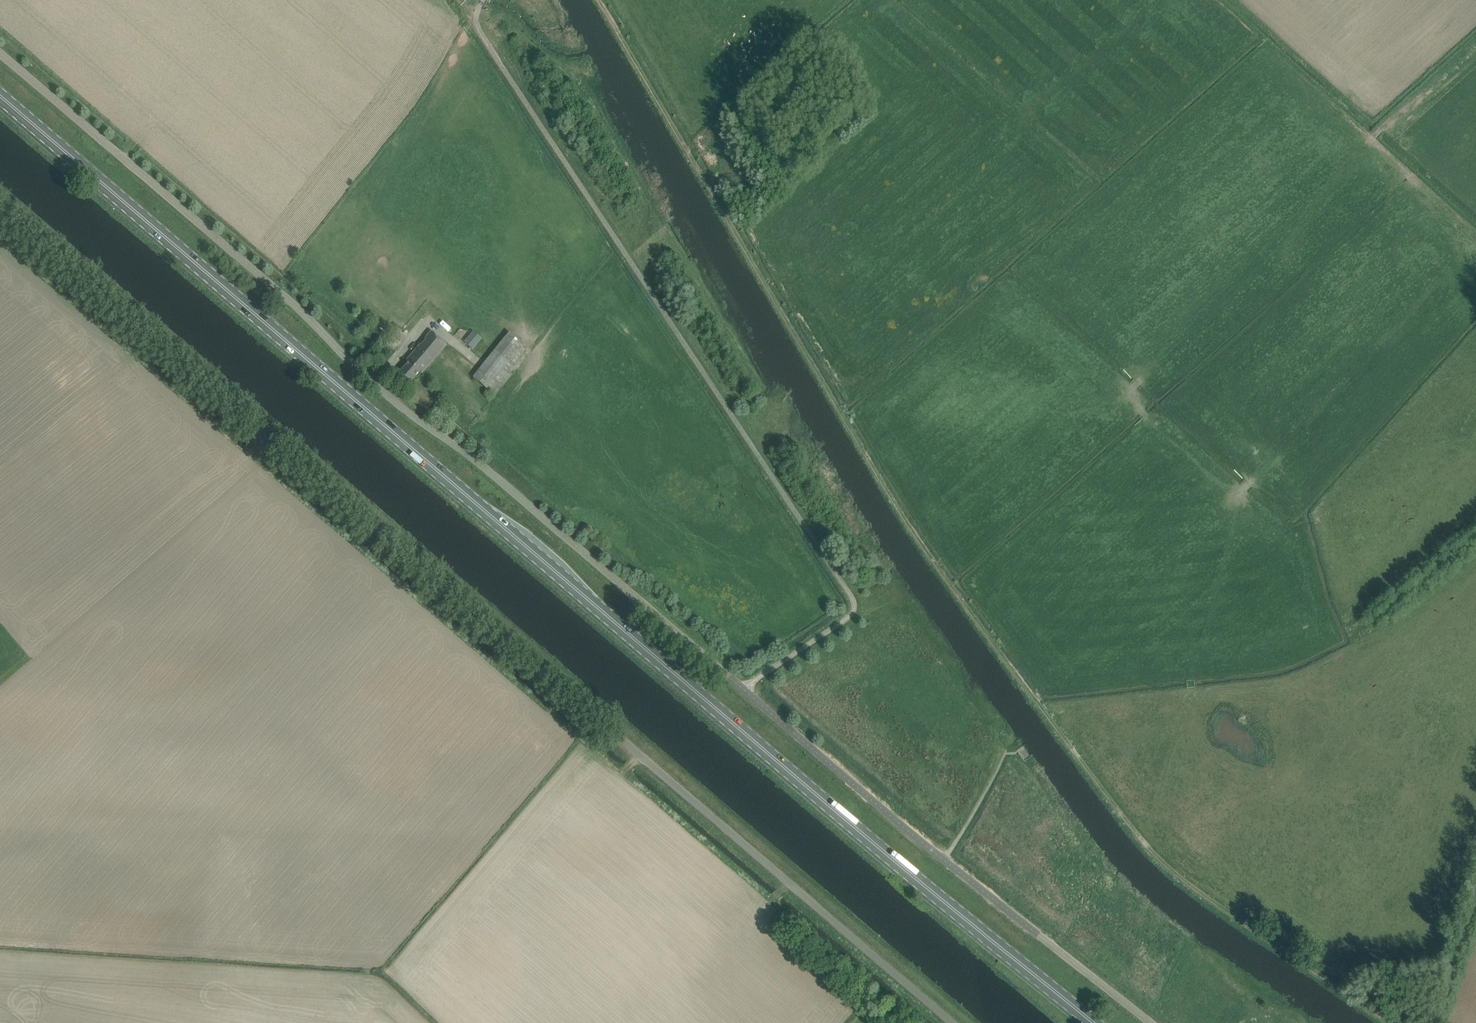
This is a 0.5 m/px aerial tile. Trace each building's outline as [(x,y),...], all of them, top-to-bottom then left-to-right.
[(422,373),(429,366),(447,345),(432,331),(407,360),(409,362),(399,374),(409,383),(420,371),(422,373)] [(498,394),(531,347),(509,331),(476,378),(498,394)] [(482,340),(473,333),(465,343),(473,351),(482,340)]
